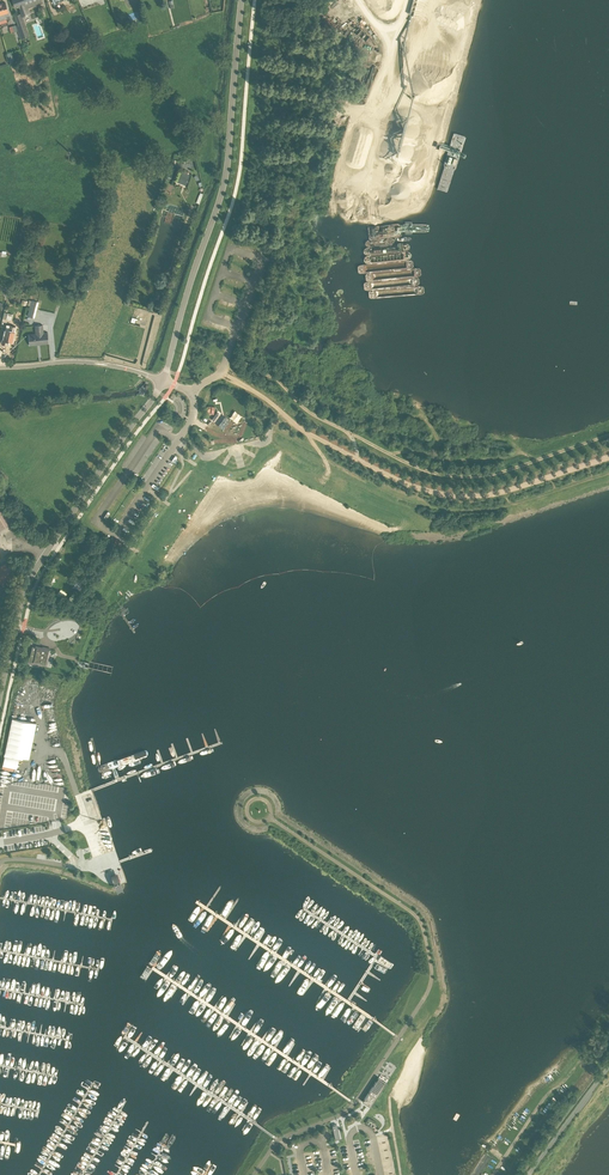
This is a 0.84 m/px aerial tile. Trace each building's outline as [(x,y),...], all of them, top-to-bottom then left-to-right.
[(43,3),(42,0),(12,0),(15,8),(18,7),(19,10),(20,14),(19,14),(14,16),(17,25),(16,26),(20,39),(29,36),(22,17),(29,14),(30,13),(28,8),(43,3)] [(7,22),(5,17),(9,16),(5,2),(0,4),(0,24),(7,22)] [(186,185),(191,172),(182,169),(177,181),(186,185)] [(172,181),(168,180),(166,192),(172,193),(175,179),(172,178),(172,181)] [(40,303),(31,300),(31,301),(29,300),(28,305),(30,306),(27,316),(34,318),(36,309),(38,310),(40,303)] [(14,332),(16,324),(11,323),(10,326),(6,325),(5,330),(3,340),(12,342),(15,332),(14,332)] [(29,345),(48,343),(48,344),(48,343),(47,332),(43,333),(43,325),(35,326),(35,334),(28,334),(29,345)] [(219,406),(212,408),(216,422),(224,420),(225,424),(238,421),(235,410),(240,408),(238,401),(230,403),(229,398),(218,401),(219,406)] [(12,522),(0,502),(0,530),(12,522)] [(6,562),(0,566),(0,584),(14,576),(6,562)] [(87,578),(78,572),(71,581),(74,584),(73,586),(79,591),(87,578)] [(28,655),(27,663),(40,666),(41,665),(47,666),(50,649),(47,649),(47,647),(42,646),(42,647),(35,645),(34,647),(32,647),(30,656),(28,655)] [(11,716),(5,755),(16,757),(16,755),(30,757),(36,720),(11,716)] [(119,878),(113,880),(116,888),(122,886),(119,878)] [(371,1103),(387,1080),(378,1074),(363,1098),(371,1103)]
